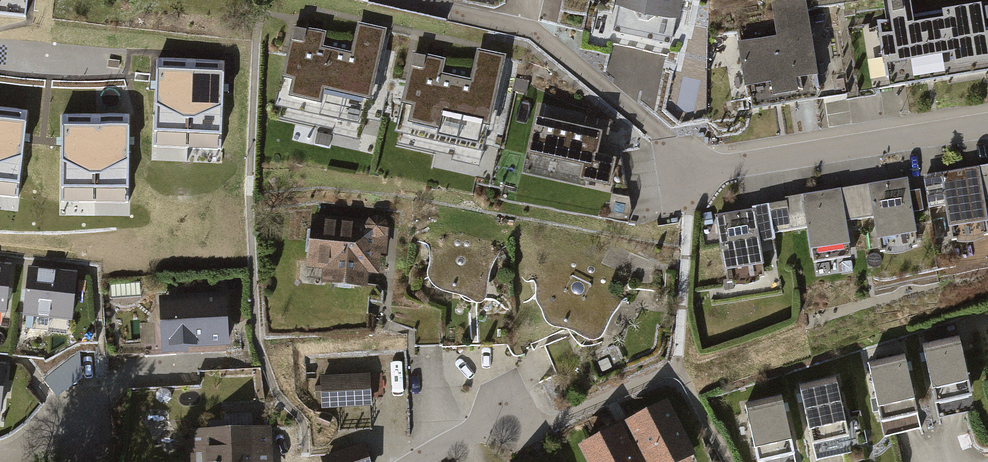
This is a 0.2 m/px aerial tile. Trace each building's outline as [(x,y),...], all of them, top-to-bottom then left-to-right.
[(27,0),(0,0),(0,12),(26,15),(27,0)] [(681,0),(615,0),(614,7),(676,22),(681,0)] [(805,0),(770,0),(775,41),(736,46),(742,92),(749,91),(752,112),(798,106),(795,85),(816,83),(805,0)] [(874,41),(879,71),(949,61),(951,73),(987,68),(987,25),(981,26),(979,10),(941,16),(942,25),(912,29),(907,0),(882,0),(888,39),(874,41)] [(384,29),(354,23),(347,53),(318,47),(321,34),(290,27),(270,119),(360,138),(384,29)] [(502,56),(474,49),(467,80),(440,74),(443,61),(412,54),(391,145),(477,164),(502,56)] [(225,61),(158,58),(154,145),(221,148),(225,61)] [(581,112),(535,102),(524,154),(580,166),(577,180),(607,186),(616,144),(603,142),(606,129),(579,123),(581,112)] [(0,108),(0,196),(18,198),(26,110),(0,108)] [(129,115),(62,114),(62,202),(129,202),(129,115)] [(919,175),(924,209),(941,206),(947,245),(986,239),(980,200),(987,199),(987,165),(919,175)] [(781,203),(710,214),(720,283),(760,277),(754,243),(769,241),(768,233),(801,228),(807,264),(846,257),(840,222),(867,217),(873,254),(915,247),(909,212),(918,211),(915,190),(904,191),(902,179),(780,198),(781,203)] [(364,221),(309,215),(304,269),(319,270),(318,281),(364,286),(366,275),(375,276),(377,252),(382,252),(384,229),(381,220),(373,216),(364,221)] [(424,229),(414,240),(424,244),(426,258),(422,275),(430,286),(446,293),(462,297),(473,305),(481,301),(482,298),(487,268),(496,246),(481,230),(435,224),(424,229)] [(526,279),(532,294),(532,301),(537,309),(539,318),(549,328),(567,328),(579,336),(591,339),(600,336),(619,298),(627,291),(610,266),(580,258),(553,253),(531,265),(526,279)] [(0,264),(0,311),(7,312),(12,265),(0,264)] [(80,271),(30,267),(26,314),(76,319),(80,271)] [(230,355),(228,290),(160,292),(162,357),(230,355)] [(973,410),(960,337),(924,343),(938,417),(973,410)] [(917,428),(902,356),(866,363),(881,435),(917,428)] [(369,404),(369,376),(317,378),(318,406),(369,404)] [(835,379),(799,385),(813,459),(849,452),(835,379)] [(626,419),(647,461),(679,461),(696,453),(668,398),(626,419)] [(742,405),(752,461),(792,461),(780,398),(742,405)] [(271,422),(186,425),(188,461),(272,461),(271,422)] [(621,423),(578,444),(587,461),(640,461),(621,423)] [(320,457),(322,461),(374,461),(366,441),(320,457)]
